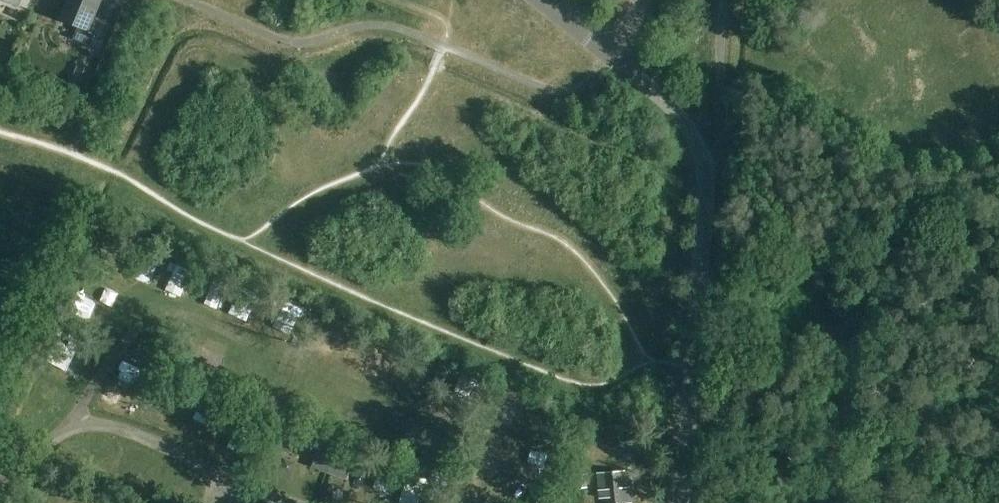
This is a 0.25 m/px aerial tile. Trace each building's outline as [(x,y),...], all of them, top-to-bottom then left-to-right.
[(61,18),(78,25),(73,38),(99,49),(110,24),(96,18),(96,19),(93,17),(100,0),(68,0),(61,18)] [(70,84),(85,91),(93,71),(78,65),(70,84)] [(304,450),(317,455),(322,440),(309,435),(304,450)] [(322,440),(317,455),(314,464),(348,476),(356,452),(322,440)] [(356,468),(367,472),(372,459),(360,455),(356,468)] [(376,460),(366,488),(384,494),(394,466),(376,460)] [(625,472),(597,474),(599,501),(604,500),(604,502),(632,502),(631,490),(627,490),(625,472)] [(585,474),(575,475),(576,488),(586,487),(585,474)]
